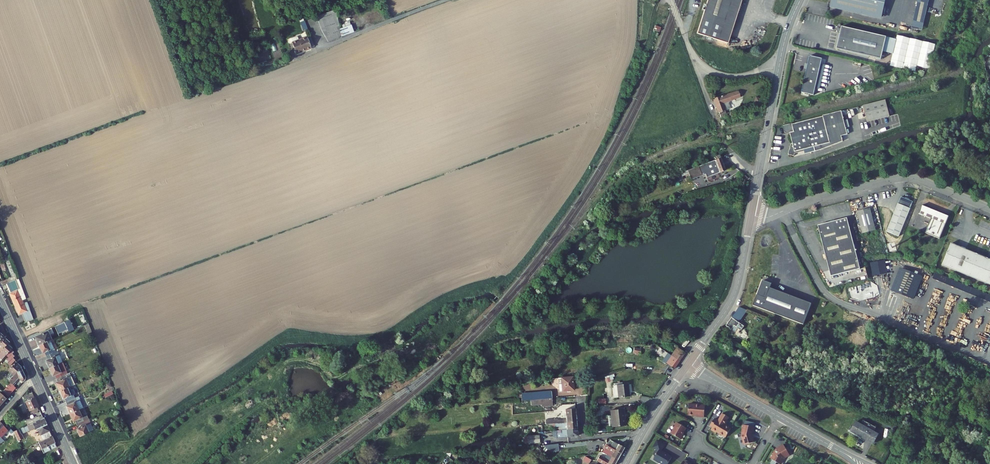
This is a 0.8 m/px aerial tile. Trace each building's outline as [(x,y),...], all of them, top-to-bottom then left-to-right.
[(742,0),(708,0),(706,5),(704,5),(703,9),(705,10),(697,33),(712,38),(727,43),(742,0)] [(831,4),(882,16),(886,0),(832,0),(831,4)] [(912,28),(921,30),(928,0),(919,0),(912,28)] [(328,41),(341,37),(335,9),(316,17),(322,32),(328,41)] [(887,38),(842,28),(838,47),(837,47),(836,50),(882,60),(884,53),(887,38)] [(297,36),(291,38),(296,52),(314,46),(311,36),(307,38),(306,37),(299,40),(297,36)] [(930,70),(935,44),(897,36),(890,67),(915,73),(917,67),(930,70)] [(887,38),(884,53),(889,54),(892,39),(887,38)] [(255,54),(258,62),(271,57),(268,50),(255,54)] [(801,92),(813,95),(821,68),(823,60),(811,57),(801,92)] [(738,91),(714,98),(719,113),(725,111),(724,109),(725,109),(723,103),(740,98),(738,91)] [(865,106),(869,123),(891,117),(888,101),(865,106)] [(794,133),(796,143),(794,143),(791,153),(796,156),(798,153),(808,151),(807,149),(812,148),(813,152),(847,143),(846,137),(852,136),(847,112),(797,124),(797,123),(787,125),(788,131),(792,133),(794,133)] [(724,171),(720,158),(717,159),(699,166),(702,173),(709,171),(708,168),(711,167),(714,175),(724,171)] [(906,199),(902,197),(887,232),(899,237),(913,202),(910,201),(911,199),(907,197),(906,199)] [(930,220),(924,234),(938,240),(948,217),(922,206),(918,215),(930,220)] [(870,209),(857,212),(862,234),(875,231),(870,209)] [(848,218),(819,225),(831,276),(861,269),(848,218)] [(989,284),(989,259),(952,243),(942,265),(989,284)] [(12,281),(17,279),(9,256),(3,259),(12,281)] [(902,268),(893,290),(911,298),(920,276),(902,268)] [(812,304),(770,288),(771,284),(763,281),(753,305),(803,324),(812,304)] [(10,291),(15,301),(20,298),(16,288),(10,291)] [(20,314),(26,311),(20,298),(15,301),(20,314)] [(738,327),(741,330),(744,325),(731,316),(725,325),(735,331),(738,327)] [(64,322),(54,326),(57,333),(67,329),(64,322)] [(48,331),(34,337),(38,345),(47,341),(52,339),(48,331)] [(9,342),(4,338),(0,343),(0,352),(7,344),(9,342)] [(671,349),(667,354),(675,359),(681,351),(674,345),(674,344),(669,340),(666,343),(672,347),(671,349)] [(44,352),(50,349),(47,341),(38,345),(41,353),(44,352)] [(11,350),(12,348),(7,344),(0,352),(0,356),(3,353),(6,355),(11,350)] [(727,346),(721,354),(730,361),(734,355),(736,356),(738,354),(727,346)] [(660,361),(669,367),(675,359),(667,354),(663,359),(662,359),(660,361)] [(58,364),(54,356),(47,359),(45,360),(48,368),(57,364),(58,364)] [(21,367),(15,362),(8,371),(11,373),(6,379),(8,381),(21,367)] [(57,364),(48,368),(52,376),(53,375),(56,379),(62,376),(57,364)] [(21,367),(8,381),(12,385),(18,378),(23,382),(25,380),(26,378),(21,367)] [(57,382),(66,378),(69,377),(71,376),(69,372),(62,376),(56,379),(57,382)] [(571,376),(560,377),(561,389),(561,390),(572,389),(571,376)] [(614,378),(615,391),(625,390),(624,377),(614,378)] [(67,387),(69,386),(66,378),(57,382),(56,383),(59,391),(67,387)] [(64,398),(71,395),(67,387),(59,391),(63,399),(64,398)] [(529,399),(540,398),(550,397),(551,397),(550,390),(529,392),(529,399)] [(35,398),(32,393),(25,396),(27,402),(26,402),(29,411),(30,410),(31,414),(33,413),(34,414),(38,412),(37,411),(39,410),(37,407),(38,407),(35,398)] [(70,414),(79,409),(75,402),(67,405),(66,406),(70,414)] [(704,417),(705,405),(689,404),(688,415),(693,416),(694,415),(697,415),(697,417),(704,417)] [(564,417),(555,418),(555,421),(575,419),(574,408),(563,409),(564,417)] [(75,421),(83,418),(79,409),(70,414),(73,422),(75,421)] [(610,410),(611,426),(623,425),(622,409),(610,410)] [(726,437),(730,430),(725,428),(726,426),(727,425),(725,424),(729,417),(723,414),(719,420),(719,421),(717,422),(717,420),(714,419),(712,423),(714,425),(713,427),(711,430),(716,433),(717,432),(726,437)] [(28,425),(43,418),(42,416),(39,417),(26,422),(28,425)] [(43,418),(28,425),(30,431),(35,429),(36,430),(38,430),(43,440),(52,436),(44,418),(43,418)] [(12,433),(13,432),(2,419),(0,421),(0,437),(1,438),(8,430),(11,434),(12,433)] [(560,424),(561,428),(575,426),(575,419),(555,421),(555,424),(560,424)] [(85,424),(89,432),(91,431),(86,420),(84,421),(77,424),(78,428),(85,424)] [(879,433),(858,420),(858,421),(878,434),(879,433)] [(858,421),(854,426),(868,435),(867,436),(874,440),(878,434),(858,421)] [(677,423),(671,434),(681,439),(683,436),(683,434),(682,434),(684,432),(686,428),(677,423)] [(86,433),(89,432),(85,424),(78,428),(76,429),(80,437),(86,434),(86,433)] [(30,431),(28,425),(19,429),(21,435),(22,434),(30,431)] [(752,434),(754,427),(743,425),(742,432),(742,435),(744,445),(754,442),(753,437),(752,437),(752,435),(752,434)] [(561,431),(555,431),(556,437),(566,436),(566,435),(576,434),(575,426),(561,428),(561,431)] [(868,435),(854,426),(853,429),(873,442),(874,440),(867,436),(868,435)] [(24,439),(22,434),(21,435),(19,429),(13,432),(18,441),(24,439)] [(539,435),(524,435),(524,443),(539,443),(539,435)] [(43,440),(38,442),(44,453),(57,447),(52,436),(43,440)] [(609,438),(607,442),(615,447),(614,449),(620,452),(623,447),(609,438)] [(673,458),(682,463),(687,454),(666,443),(665,444),(655,438),(651,447),(659,451),(653,460),(660,463),(670,463),(673,458)] [(606,453),(616,459),(620,452),(614,449),(615,447),(607,442),(604,446),(608,448),(606,453)] [(770,458),(779,463),(780,463),(784,457),(785,456),(787,457),(790,455),(789,454),(788,453),(790,452),(788,447),(786,449),(783,445),(777,448),(778,449),(777,450),(774,454),(773,453),(770,458)] [(610,463),(613,463),(616,459),(606,453),(603,457),(598,454),(595,459),(604,463),(609,463),(610,463)]
